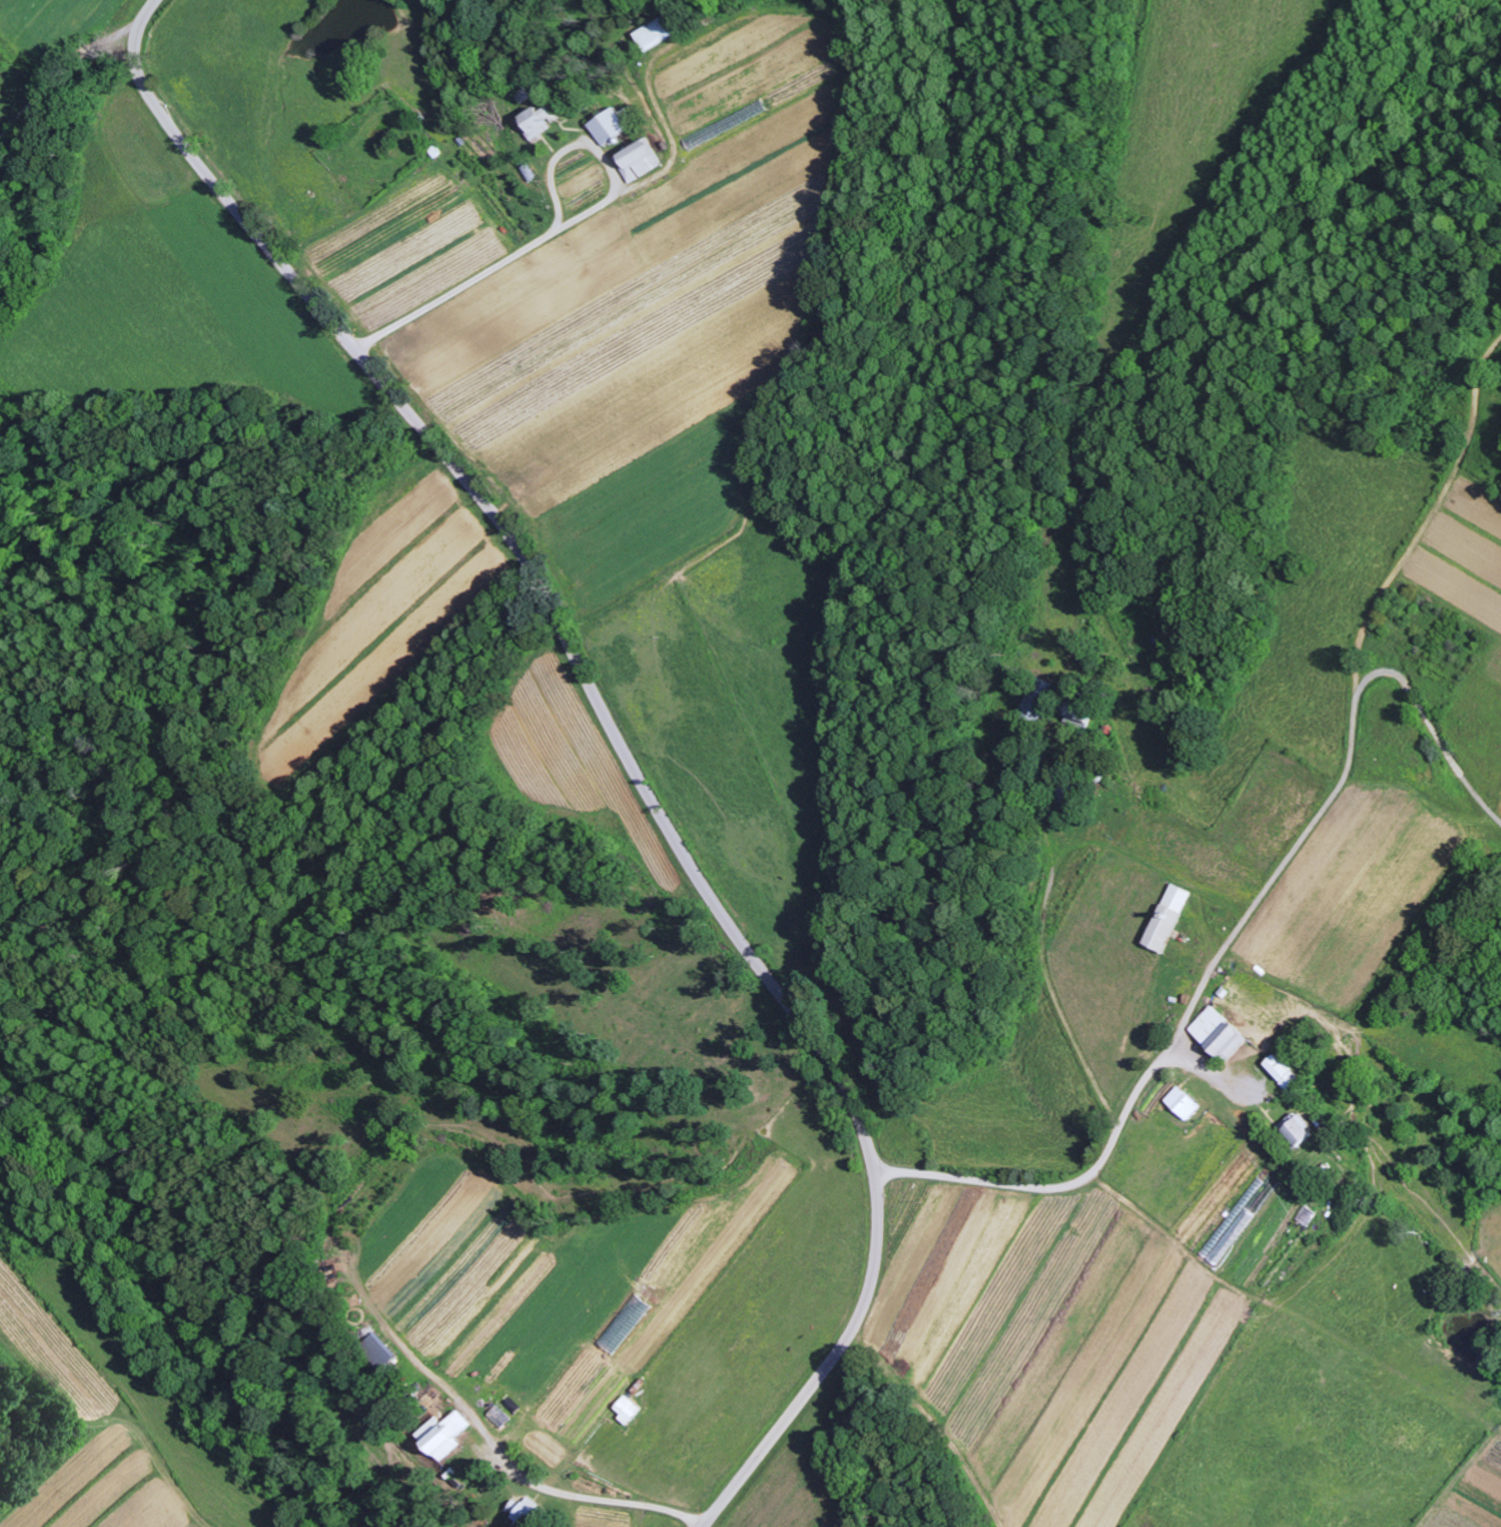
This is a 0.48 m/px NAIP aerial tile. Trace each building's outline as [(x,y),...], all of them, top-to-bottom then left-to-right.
[(652,50),(685,31),(675,13),(641,32),(652,50)] [(537,140),(559,128),(556,123),(567,117),(560,104),(549,109),(547,105),(525,117),(537,140)] [(617,156),(629,182),(667,165),(655,139),(617,156)] [(1022,715),(1042,723),(1054,694),(1034,685),(1022,715)] [(1195,891),(1175,883),(1150,944),(1170,952),(1195,891)] [(1250,1039),(1244,1033),(1245,1032),(1216,1003),(1192,1028),(1227,1062),(1250,1039)] [(1266,1065),(1294,1095),(1306,1083),(1278,1053),(1266,1065)] [(1302,1149),(1321,1133),(1305,1115),(1296,1123),(1291,1117),(1281,1124),(1302,1149)] [(381,1370),(398,1355),(377,1332),(361,1347),(381,1370)] [(461,1444),(456,1439),(471,1424),(459,1411),(444,1425),(436,1417),(418,1434),(444,1461),(461,1444)]
